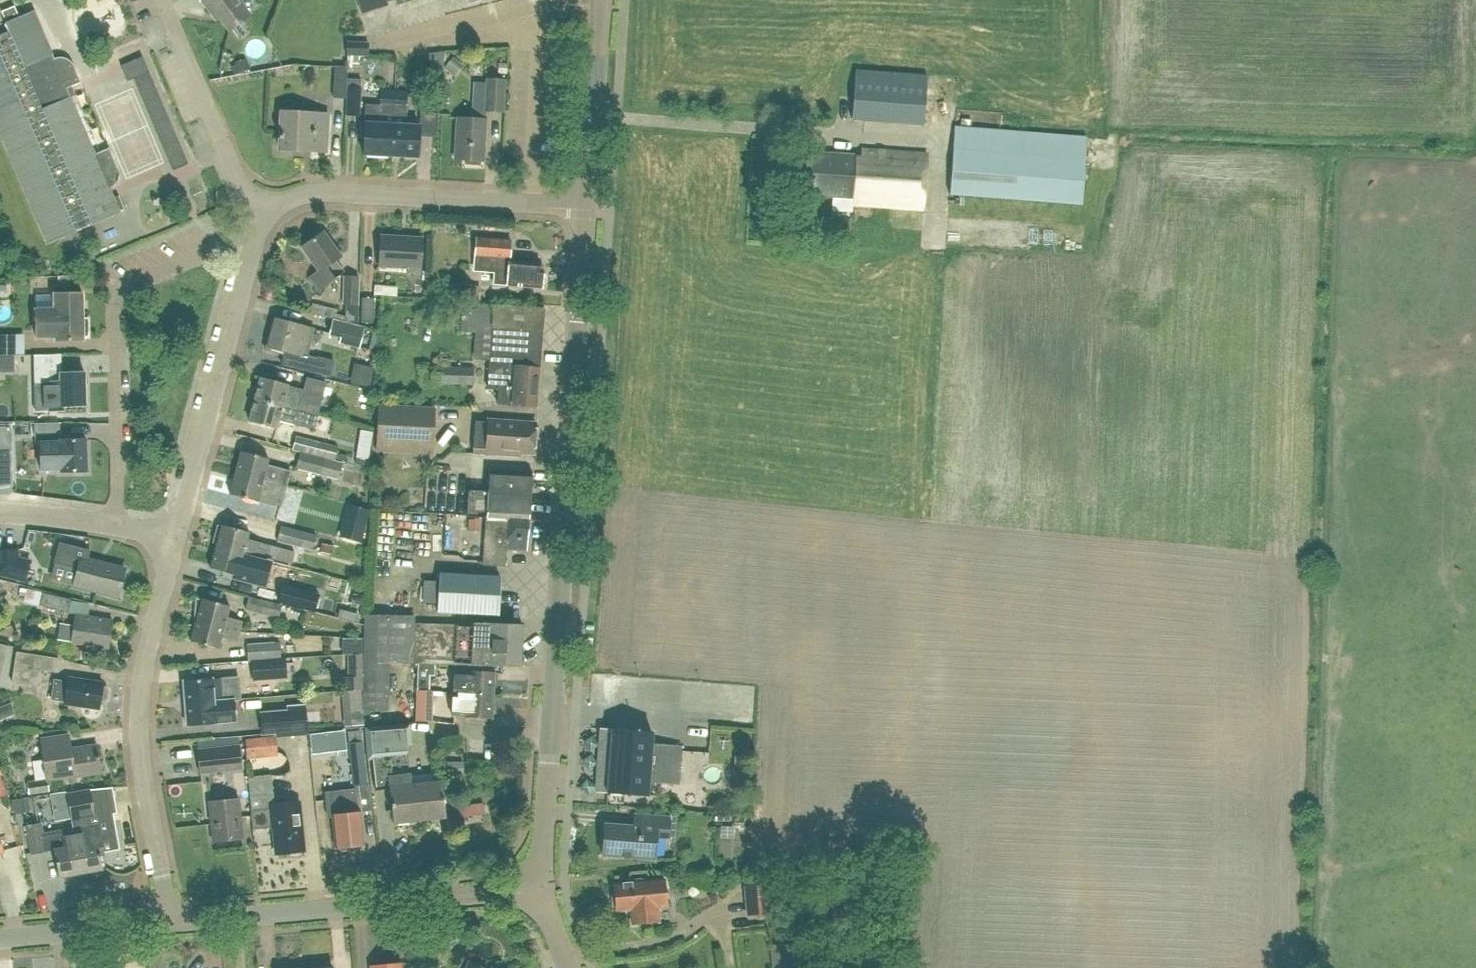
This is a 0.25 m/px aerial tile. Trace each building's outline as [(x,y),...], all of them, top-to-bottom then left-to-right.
[(210,15),(214,12),(229,30),(249,15),(237,0),(199,0),(210,15)] [(361,11),(385,4),(385,2),(392,0),(357,0),(361,11)] [(32,11),(3,23),(7,31),(2,33),(4,36),(0,38),(0,138),(44,243),(117,213),(116,211),(121,209),(116,196),(111,198),(107,189),(121,183),(106,147),(105,148),(105,149),(93,154),(64,86),(77,80),(77,81),(79,80),(65,50),(51,56),(32,11)] [(346,42),(345,56),(368,57),(368,42),(346,42)] [(443,52),(429,52),(429,67),(443,66),(443,52)] [(120,65),(126,80),(133,78),(148,72),(141,56),(120,65)] [(452,57),(443,68),(451,75),(460,63),(452,57)] [(345,78),(346,78),(346,66),(333,66),(332,98),(344,98),(345,78)] [(923,125),(927,76),(855,70),(852,119),(923,125)] [(361,79),(346,78),(345,78),(344,98),(345,98),(344,115),(359,116),(361,87),(360,87),(361,79)] [(501,111),(503,79),(485,78),(483,111),(501,111)] [(365,104),(362,154),(389,156),(390,123),(392,94),(380,93),(380,105),(365,104)] [(390,123),(389,156),(416,157),(418,125),(405,124),(407,95),(392,94),(390,123)] [(324,152),(326,114),(279,112),(277,149),(280,149),(280,146),(308,148),(308,151),(324,152)] [(456,118),(454,160),(464,160),(464,164),(478,165),(478,161),(483,161),(484,119),(456,118)] [(954,127),(949,195),(1081,205),(1087,137),(954,127)] [(817,197),(833,198),(851,199),(851,204),(922,209),(926,155),(859,149),(859,154),(823,152),(823,158),(808,157),(805,189),(818,190),(817,197)] [(301,247),(317,270),(308,277),(318,290),(343,272),(335,260),(339,257),(321,233),(301,247)] [(406,267),(406,273),(419,274),(420,238),(378,236),(377,266),(406,267)] [(476,270),(506,273),(505,285),(539,288),(539,285),(543,282),(543,277),(540,273),(541,265),(507,262),(510,240),(475,237),(473,256),(477,257),(476,270)] [(334,317),(333,319),(356,325),(357,305),(358,305),(358,276),(342,275),(341,304),(345,304),(344,316),(335,313),(334,317)] [(374,285),(373,295),(396,297),(397,286),(374,285)] [(85,318),(81,318),(80,293),(52,293),(52,309),(34,309),(34,324),(53,324),(53,339),(81,339),(81,335),(86,335),(85,318)] [(372,322),(373,298),(361,298),(360,321),(372,322)] [(542,309),(493,306),(461,303),(459,331),(474,332),(473,359),(489,360),(487,388),(498,389),(497,404),(536,407),(542,309)] [(264,349),(283,354),(281,363),(314,372),(314,373),(322,375),(326,361),(317,359),(318,358),(306,355),(313,328),(275,318),(271,333),(269,333),(264,349)] [(333,319),(328,336),(340,339),(339,344),(358,349),(364,327),(356,325),(333,319)] [(24,329),(0,330),(0,351),(24,350),(24,329)] [(59,353),(33,354),(33,383),(48,383),(48,410),(62,410),(62,405),(83,404),(82,372),(60,372),(59,353)] [(0,356),(0,370),(13,370),(12,355),(0,356)] [(432,367),(431,382),(472,385),(472,367),(432,367)] [(253,399),(316,416),(325,381),(305,376),(302,388),(259,377),(253,399)] [(316,416),(253,399),(248,419),(276,427),(278,420),(313,429),(316,416)] [(432,452),(434,408),(378,406),(376,450),(432,452)] [(487,419),(485,454),(519,456),(519,452),(533,453),(535,422),(487,419)] [(291,448),(333,459),(337,446),(295,435),(291,448)] [(60,472),(86,471),(85,439),(59,440),(59,442),(39,442),(40,470),(60,470),(60,472)] [(357,445),(355,457),(368,459),(370,447),(357,445)] [(333,459),(291,448),(291,450),(298,451),(294,468),(337,479),(341,463),(333,461),(333,459)] [(235,473),(286,487),(290,471),(266,465),(268,458),(240,451),(235,473)] [(5,454),(0,454),(0,478),(9,478),(8,454),(5,454)] [(467,516),(485,516),(512,518),(512,517),(529,518),(531,471),(489,469),(488,491),(468,490),(467,516)] [(286,487),(235,473),(229,494),(257,502),(258,496),(282,503),(286,487)] [(287,513),(285,525),(308,530),(311,517),(287,513)] [(401,532),(422,530),(421,513),(400,515),(401,532)] [(504,565),(505,549),(527,550),(529,518),(512,517),(512,518),(485,516),(482,564),(504,565)] [(214,535),(218,537),(215,546),(259,557),(259,558),(266,560),(270,546),(247,540),(249,532),(221,524),(221,525),(217,525),(214,535)] [(338,537),(360,543),(363,531),(342,525),(338,537)] [(78,569),(74,585),(119,596),(125,568),(87,559),(89,550),(59,544),(55,563),(78,569)] [(259,557),(215,546),(210,566),(238,574),(237,576),(266,583),(272,561),(266,560),(259,558),(259,557)] [(24,582),(29,560),(17,557),(17,550),(0,550),(0,576),(24,582)] [(439,573),(437,610),(498,614),(500,577),(439,573)] [(298,592),(273,586),(270,599),(294,605),(298,592)] [(26,588),(26,589),(20,588),(17,597),(24,599),(23,601),(39,605),(67,611),(70,599),(42,592),(26,588)] [(278,617),(281,604),(248,596),(244,608),(278,617)] [(195,609),(198,610),(196,619),(240,630),(242,621),(227,617),(230,605),(201,598),(195,598),(195,609)] [(76,614),(74,626),(59,624),(57,639),(72,641),(108,647),(112,620),(76,614)] [(362,690),(361,709),(386,710),(387,661),(416,662),(434,662),(520,666),(521,625),(473,623),(473,625),(412,623),(412,615),(364,614),(363,654),(362,690)] [(240,630),(196,619),(191,640),(219,648),(221,637),(237,641),(240,630)] [(279,642),(246,643),(247,660),(250,660),(280,658),(279,642)] [(16,651),(13,665),(11,683),(37,687),(40,669),(56,672),(59,658),(16,651)] [(340,677),(340,691),(362,690),(363,654),(346,655),(346,677),(340,677)] [(280,658),(250,660),(252,681),(287,678),(285,657),(280,658)] [(416,662),(415,690),(428,690),(428,675),(433,675),(434,662),(416,662)] [(452,692),(492,695),(494,673),(454,670),(452,692)] [(65,700),(65,702),(99,707),(100,698),(104,699),(106,697),(108,689),(106,686),(102,685),(103,681),(68,676),(68,680),(54,678),(52,698),(65,700)] [(213,679),(183,681),(185,701),(228,698),(234,698),(240,697),(239,677),(213,679)] [(415,721),(432,722),(433,691),(416,691),(415,721)] [(359,692),(348,693),(350,725),(362,724),(359,692)] [(492,695),(452,692),(450,714),(491,717),(492,695)] [(228,698),(185,701),(187,724),(236,721),(234,698),(228,698)] [(14,715),(10,703),(0,707),(0,721),(14,715)] [(286,708),(259,711),(260,733),(306,729),(304,704),(286,705),(286,708)] [(374,790),(389,789),(393,822),(445,817),(441,782),(408,786),(405,745),(411,744),(410,724),(365,728),(367,759),(371,758),(374,790)] [(696,749),(712,748),(710,727),(695,728),(696,749)] [(646,795),(647,782),(678,785),(681,745),(650,743),(651,732),(611,729),(606,792),(646,795)] [(348,747),(349,760),(352,786),(366,784),(363,758),(363,759),(361,749),(363,748),(361,731),(329,734),(330,749),(348,747)] [(39,738),(46,779),(100,772),(96,744),(71,747),(68,734),(39,738)] [(246,755),(275,753),(275,737),(245,739),(246,755)] [(195,749),(198,773),(240,768),(237,744),(195,749)] [(298,801),(273,804),(270,773),(248,776),(251,810),(271,807),(276,854),(303,850),(298,801)] [(472,775),(473,804),(466,804),(467,817),(489,816),(487,774),(472,775)] [(26,782),(27,794),(48,792),(46,780),(26,782)] [(110,784),(94,786),(102,848),(119,845),(110,784)] [(97,823),(80,826),(79,818),(92,815),(87,789),(63,794),(70,828),(72,828),(80,873),(101,869),(98,855),(103,854),(97,823)] [(354,789),(341,791),(324,792),(326,818),(332,817),(333,819),(330,822),(334,825),(335,847),(338,847),(341,850),(348,849),(351,846),(363,845),(360,812),(356,813),(354,789)] [(28,797),(11,800),(14,814),(31,811),(28,797)] [(237,798),(207,801),(212,841),(242,837),(237,798)] [(668,816),(634,814),(633,826),(604,824),(602,854),(653,858),(654,836),(667,837),(668,816)] [(72,828),(70,828),(41,834),(39,823),(25,826),(30,853),(52,849),(58,877),(80,873),(72,828)] [(32,911),(16,852),(0,856),(0,880),(10,917),(32,911)] [(635,882),(613,884),(616,910),(632,908),(632,914),(633,924),(641,923),(659,921),(658,906),(668,905),(665,879),(643,881),(643,879),(635,880),(635,882)] [(767,884),(743,886),(745,917),(771,914),(771,904),(786,903),(784,879),(767,880),(767,884)] [(806,942),(778,944),(780,967),(808,967),(806,942)]
